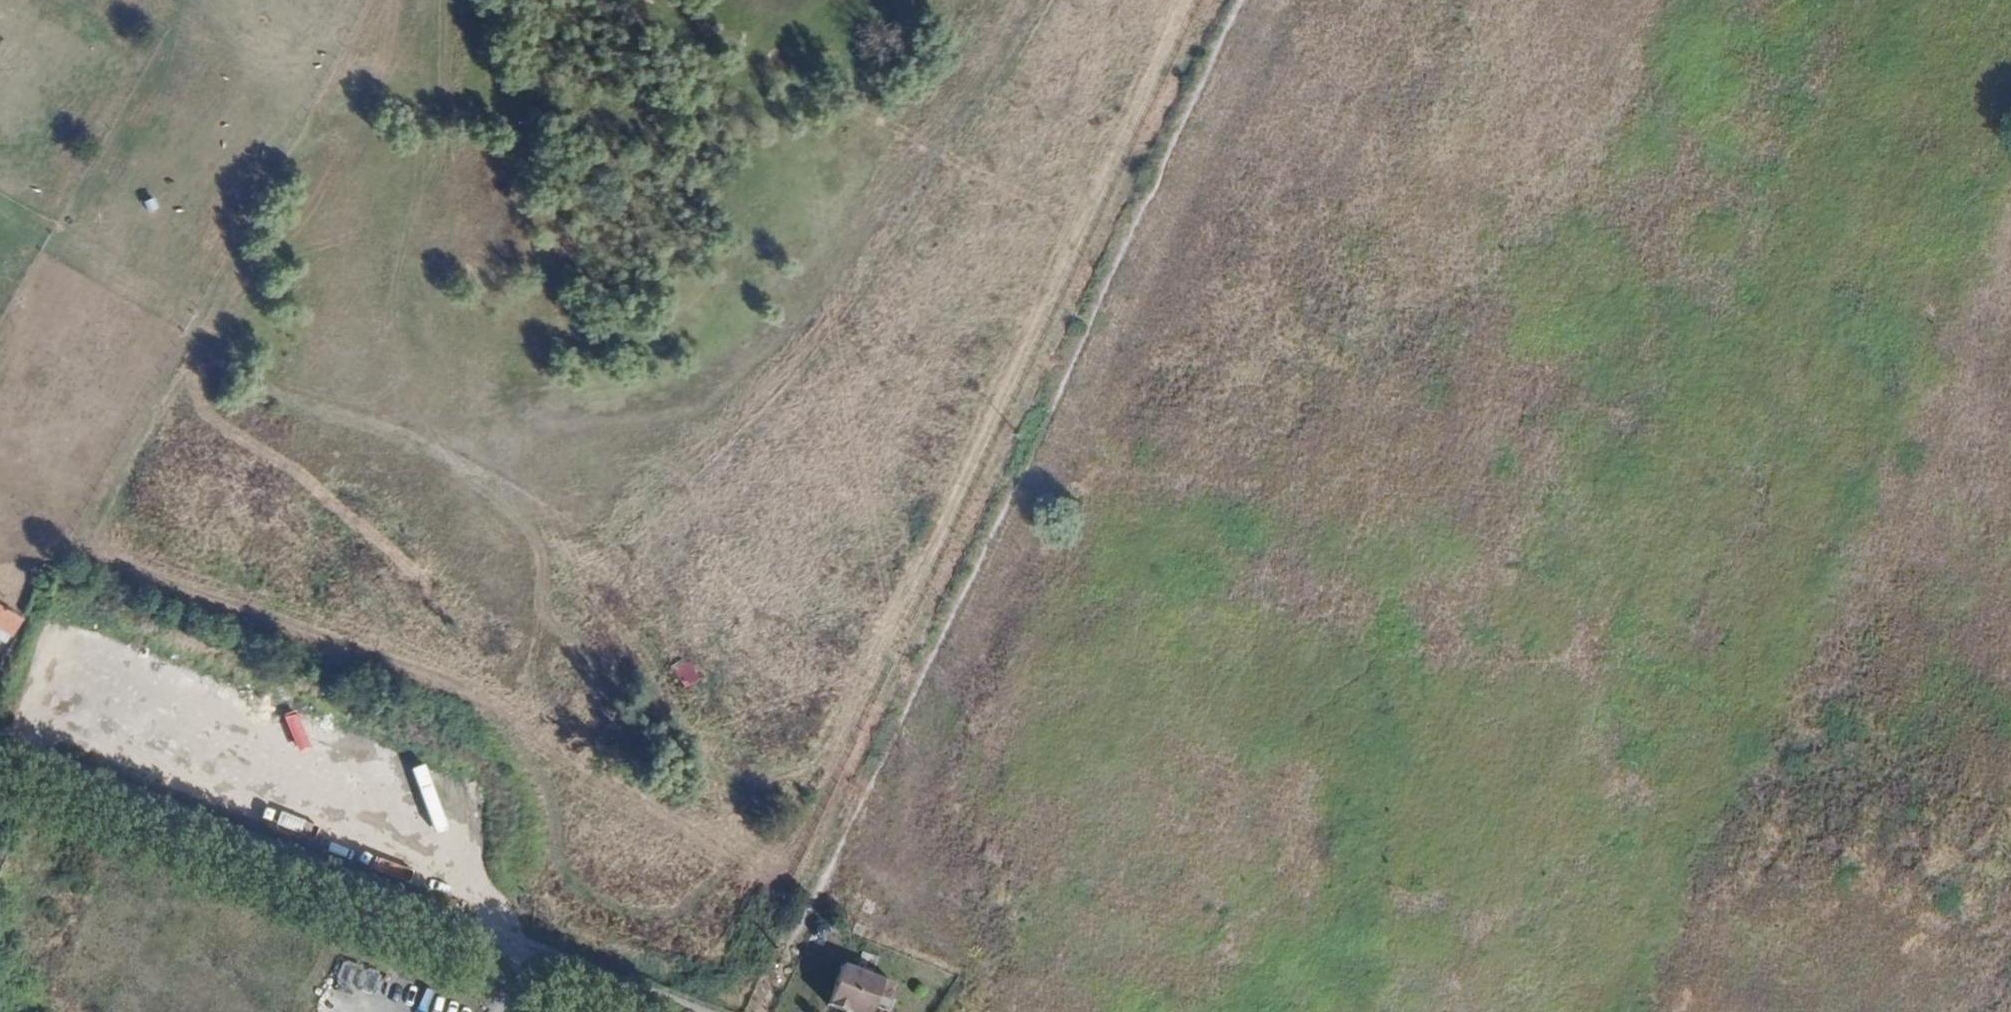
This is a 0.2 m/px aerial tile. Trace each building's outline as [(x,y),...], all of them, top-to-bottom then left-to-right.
[(0,593),(0,616),(20,628),(26,618),(29,612),(0,593)] [(667,668),(684,689),(701,675),(684,655),(667,668)] [(899,1006),(918,962),(870,942),(849,986),(899,1006)]
